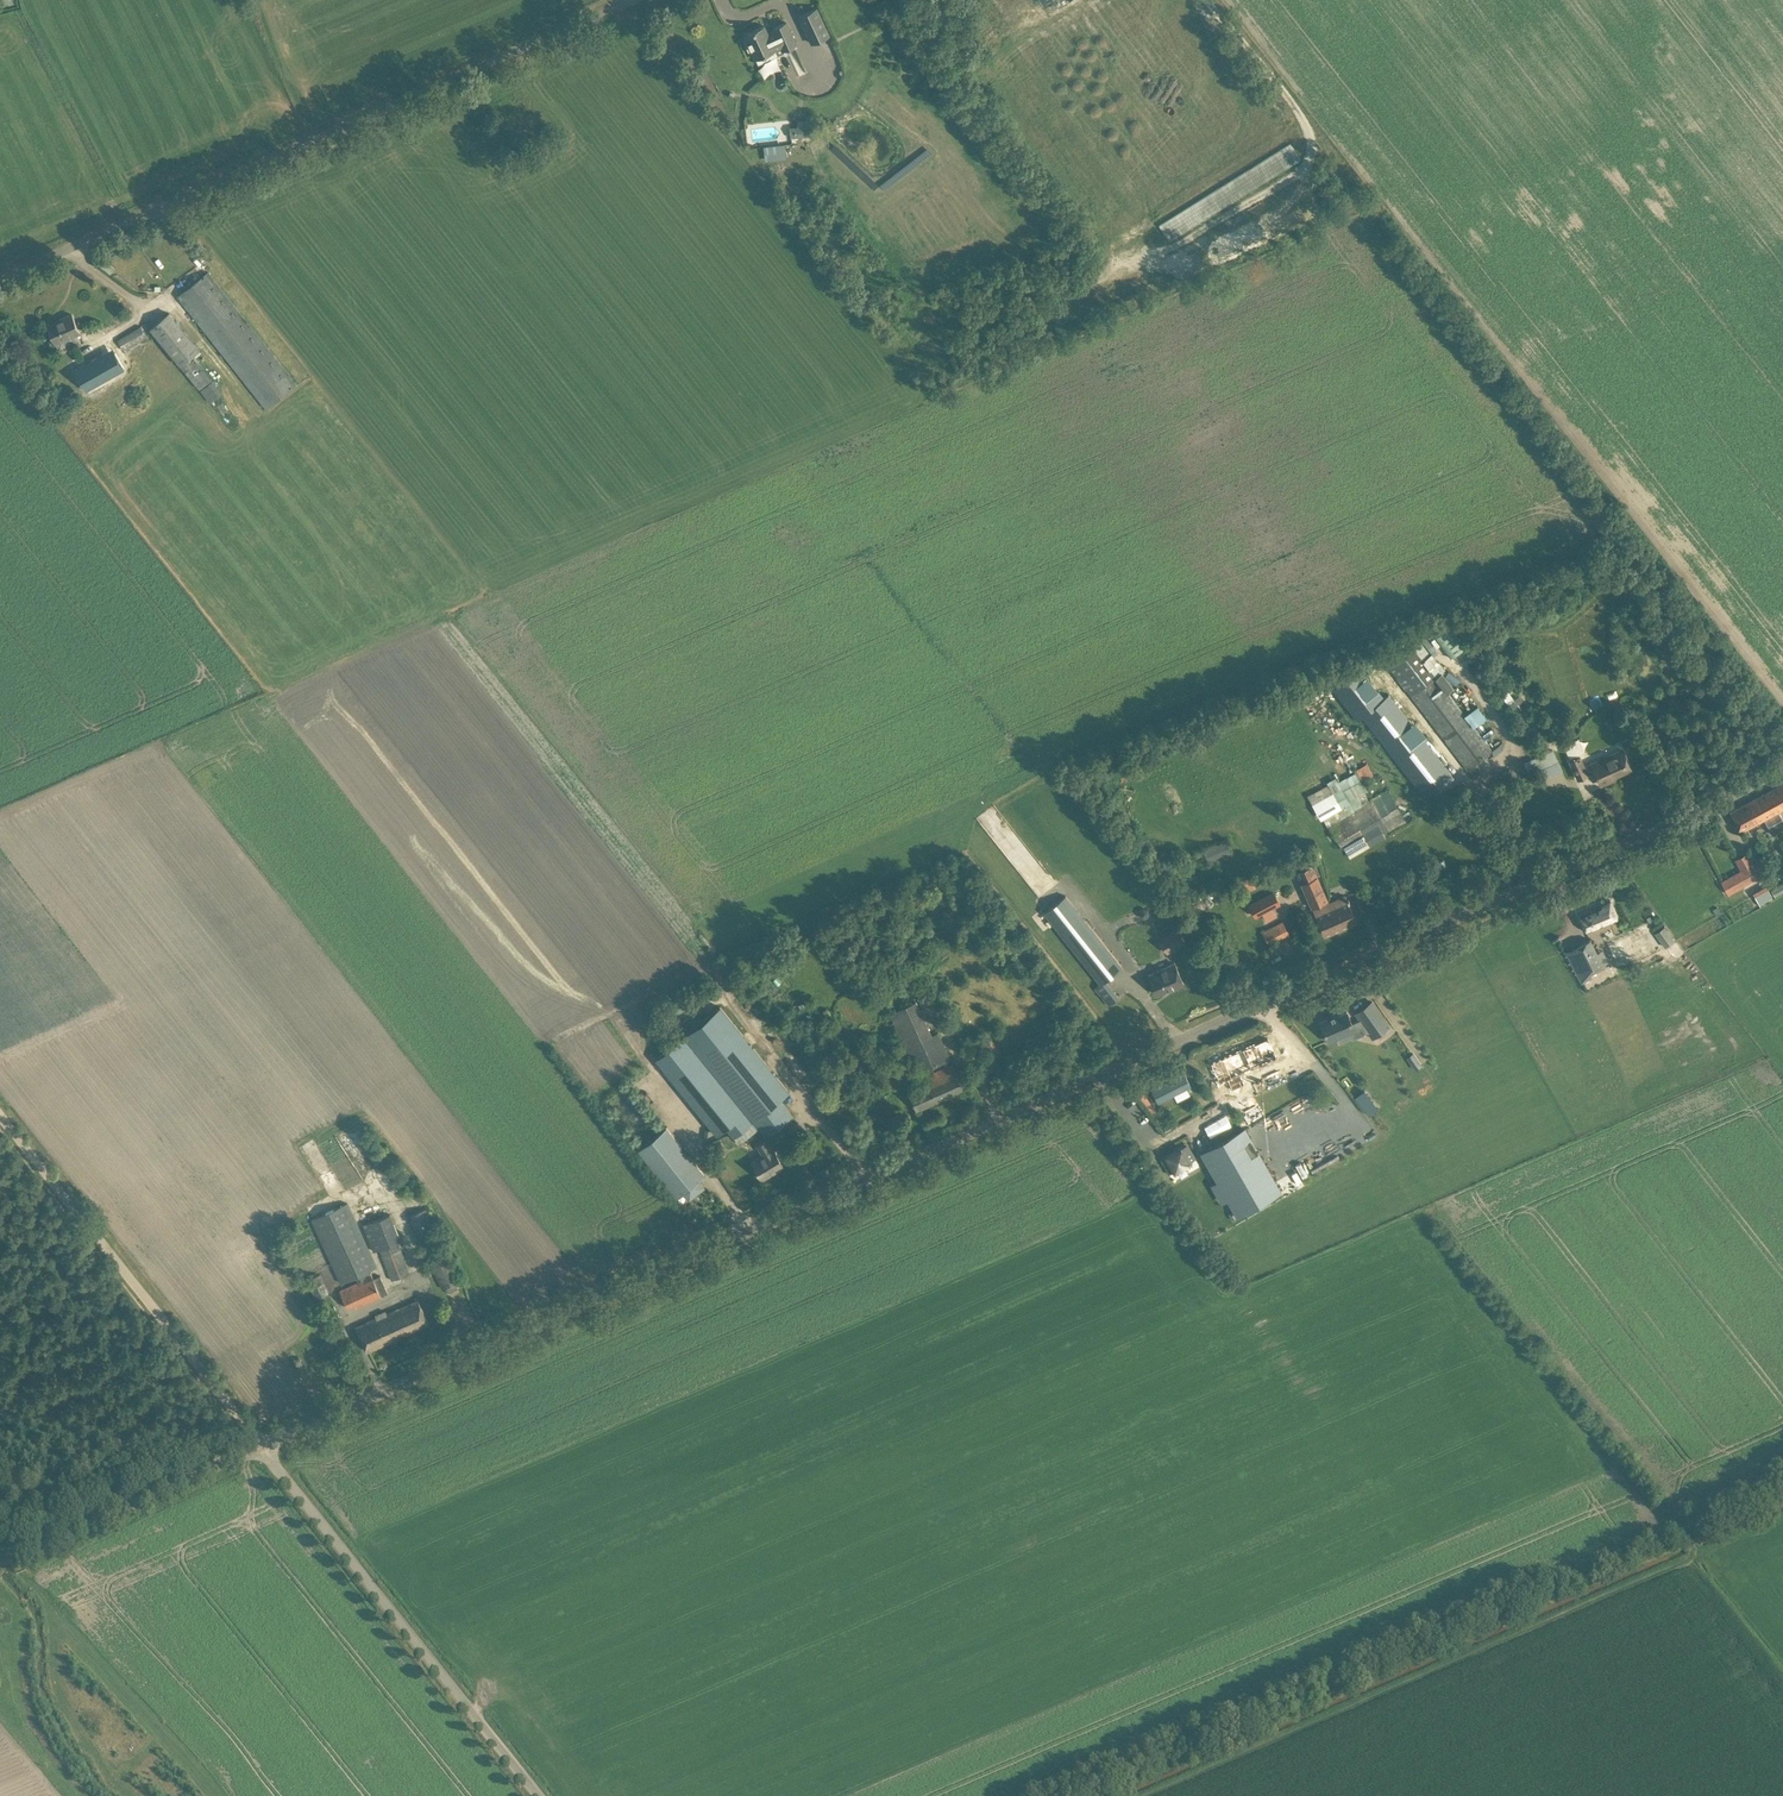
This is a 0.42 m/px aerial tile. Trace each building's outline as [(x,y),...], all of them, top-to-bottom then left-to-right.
[(817,8),(800,16),(812,43),(829,35),(817,8)] [(774,28),(775,30),(768,33),(765,25),(745,34),(748,40),(745,42),(749,51),(752,50),(759,64),(778,55),(776,49),(782,46),(784,49),(797,43),(787,22),(774,28)] [(791,128),(791,135),(809,134),(808,117),(797,118),(798,127),(791,128)] [(763,144),(764,160),(785,159),(785,143),(763,144)] [(1290,143),(1159,225),(1170,241),(1301,159),(1290,143)] [(1302,206),(1292,189),(1284,193),(1295,210),(1302,206)] [(1106,242),(1114,235),(1096,212),(1088,219),(1106,242)] [(136,242),(141,249),(147,245),(142,238),(136,242)] [(98,263),(111,273),(115,267),(103,257),(98,263)] [(178,296),(188,308),(267,407),(297,383),(218,283),(208,271),(178,296)] [(200,349),(177,321),(170,312),(151,327),(201,389),(213,379),(193,355),(200,349)] [(49,323),(53,334),(57,343),(80,332),(72,313),(49,323)] [(117,340),(124,352),(148,337),(141,325),(117,340)] [(101,354),(75,369),(87,390),(112,375),(101,354)] [(201,389),(210,402),(222,392),(213,380),(201,389)] [(48,405),(57,408),(63,389),(54,386),(48,405)] [(1453,605),(1448,607),(1451,616),(1457,613),(1453,605)] [(1466,646),(1445,618),(1430,629),(1450,657),(1466,646)] [(1381,654),(1461,758),(1468,768),(1492,750),(1448,692),(1455,687),(1442,672),(1446,669),(1426,645),(1414,629),(1381,654)] [(1363,716),(1418,786),(1425,795),(1452,774),(1367,665),(1335,690),(1358,719),(1363,716)] [(1519,696),(1514,700),(1518,704),(1522,700),(1519,696)] [(1578,736),(1562,743),(1569,757),(1584,750),(1578,736)] [(1595,770),(1597,773),(1601,784),(1610,780),(1609,778),(1631,768),(1622,749),(1592,763),(1584,766),(1580,757),(1570,761),(1578,778),(1588,774),(1587,773),(1595,770)] [(1775,788),(1782,803),(1782,783),(1775,788)] [(1314,803),(1322,819),(1323,818),(1327,826),(1329,825),(1342,847),(1364,835),(1368,843),(1406,821),(1392,793),(1380,798),(1379,796),(1353,809),(1343,788),(1314,803)] [(1730,811),(1741,831),(1765,818),(1769,825),(1782,818),(1778,811),(1782,808),(1782,803),(1775,788),(1730,811)] [(1203,849),(1208,861),(1231,853),(1226,840),(1203,849)] [(1741,870),(1721,881),(1729,894),(1761,877),(1754,863),(1750,865),(1744,855),(1736,860),(1741,870)] [(1413,870),(1418,880),(1433,873),(1428,863),(1413,870)] [(1312,907),(1320,904),(1328,900),(1317,876),(1312,865),(1298,871),(1303,882),(1301,883),(1312,907)] [(1244,877),(1246,889),(1267,884),(1264,872),(1244,877)] [(1754,896),(1760,907),(1773,899),(1767,888),(1754,896)] [(1271,893),(1250,904),(1256,915),(1273,906),(1280,903),(1274,892),(1271,893)] [(1328,900),(1320,904),(1320,906),(1313,910),(1320,924),(1324,935),(1357,921),(1346,895),(1327,904),(1326,902),(1328,901),(1328,900)] [(1042,913),(1093,975),(1100,983),(1095,987),(1109,1005),(1119,997),(1106,980),(1122,966),(1064,896),(1042,913)] [(1578,912),(1586,932),(1619,918),(1612,900),(1591,910),(1590,907),(1578,912)] [(1140,910),(1139,914),(1141,917),(1144,918),(1148,916),(1149,913),(1147,909),(1143,908),(1140,910)] [(1185,941),(1171,920),(1158,928),(1163,936),(1158,939),(1167,953),(1185,941)] [(1289,933),(1283,921),(1263,932),(1269,944),(1289,933)] [(1655,933),(1664,947),(1675,940),(1665,926),(1655,933)] [(1566,952),(1582,983),(1592,977),(1590,973),(1605,965),(1591,939),(1566,952)] [(934,946),(926,953),(932,960),(940,954),(934,946)] [(1174,962),(1148,974),(1157,993),(1168,988),(1169,991),(1184,984),(1174,962)] [(938,1032),(933,1034),(917,1000),(890,1012),(917,1072),(950,1058),(938,1032)] [(1330,1017),(1320,1021),(1329,1041),(1337,1037),(1340,1042),(1351,1037),(1349,1032),(1364,1025),(1373,1037),(1389,1026),(1372,1001),(1356,1013),(1360,1019),(1352,1023),(1347,1011),(1331,1018),(1330,1017)] [(721,1005),(656,1057),(718,1133),(727,1126),(734,1135),(768,1108),(780,1098),(790,1090),(721,1005)] [(737,1009),(748,1021),(753,1017),(742,1005),(737,1009)] [(1267,1037),(1210,1063),(1219,1084),(1225,1081),(1229,1091),(1281,1068),(1267,1037)] [(982,1044),(992,1056),(998,1051),(989,1039),(982,1044)] [(1413,1053),(1406,1057),(1411,1063),(1417,1059),(1413,1053)] [(952,1063),(926,1074),(929,1083),(909,1092),(917,1110),(964,1089),(963,1088),(972,1084),(967,1073),(965,1068),(956,1072),(952,1063)] [(1273,1116),(1300,1102),(1293,1089),(1266,1103),(1273,1116)] [(1356,1094),(1366,1110),(1371,1107),(1361,1090),(1356,1094)] [(793,1115),(780,1098),(768,1108),(775,1115),(759,1128),(766,1137),(793,1115)] [(684,1192),(690,1199),(704,1187),(699,1180),(705,1175),(666,1126),(639,1148),(677,1197),(684,1192)] [(1245,1128),(1203,1152),(1220,1183),(1214,1186),(1222,1199),(1228,1196),(1238,1214),(1280,1190),(1245,1128)] [(752,1161),(756,1168),(763,1178),(784,1165),(774,1148),(773,1149),(767,1139),(758,1145),(764,1155),(752,1161)] [(717,1142),(714,1146),(717,1150),(722,1150),(724,1146),(722,1142),(717,1142)] [(1181,1147),(1161,1159),(1169,1173),(1196,1158),(1189,1146),(1183,1150),(1181,1147)] [(312,1219),(342,1282),(356,1275),(359,1281),(340,1290),(348,1307),(356,1304),(357,1307),(388,1292),(381,1275),(374,1278),(369,1269),(376,1266),(348,1203),(312,1219)] [(409,1215),(438,1277),(443,1288),(446,1286),(448,1292),(459,1288),(457,1284),(460,1283),(426,1208),(409,1215)] [(380,1248),(383,1255),(392,1280),(410,1273),(398,1241),(401,1240),(391,1214),(364,1224),(374,1251),(380,1248)] [(307,1280),(316,1299),(329,1293),(320,1274),(307,1280)] [(374,1319),(367,1322),(357,1327),(367,1351),(429,1323),(424,1312),(418,1299),(387,1313),(385,1308),(372,1314),(374,1319)] [(320,1344),(323,1350),(336,1344),(333,1338),(320,1344)]
